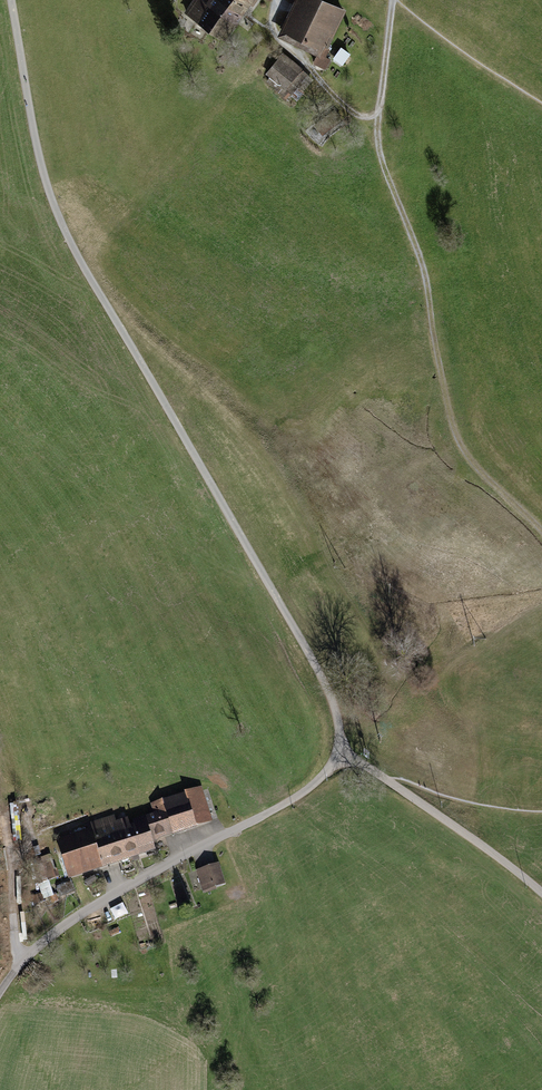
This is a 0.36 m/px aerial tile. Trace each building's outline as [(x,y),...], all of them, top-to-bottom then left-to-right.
[(207,3),(203,0),(193,0),(184,14),(225,43),(238,25),(207,3)] [(232,0),(209,0),(207,3),(238,25),(248,11),(232,0)] [(248,11),(256,0),(232,0),(248,11)] [(327,47),(346,8),(330,0),(293,0),(276,35),(316,54),(312,63),(325,69),(331,58),(325,56),(329,48),(327,47)] [(341,46),(334,57),(342,62),(349,52),(341,46)] [(282,52),(265,73),(269,76),(265,81),(287,98),(289,94),(297,100),(313,79),(307,74),(308,72),(282,52)] [(164,807),(173,835),(174,836),(197,829),(197,827),(213,822),(202,787),(185,793),(185,794),(163,800),(165,806),(164,807)] [(165,806),(163,800),(151,804),(154,814),(133,821),(134,825),(131,827),(140,857),(156,852),(153,843),(159,841),(159,840),(173,835),(164,807),(165,806)] [(140,857),(131,827),(128,819),(116,822),(114,816),(87,824),(89,829),(56,840),(68,880),(140,857)] [(43,866),(48,882),(49,882),(56,879),(60,877),(57,869),(53,871),(51,863),(43,866)] [(219,864),(196,871),(203,893),(226,885),(219,864)] [(48,882),(38,885),(41,893),(43,900),(49,898),(49,897),(53,895),(49,882),(48,882)] [(71,882),(55,888),(60,899),(76,893),(71,882)] [(41,893),(31,897),(34,905),(44,902),(43,900),(41,893)] [(53,895),(49,897),(49,898),(52,905),(59,902),(56,894),(53,895)]
